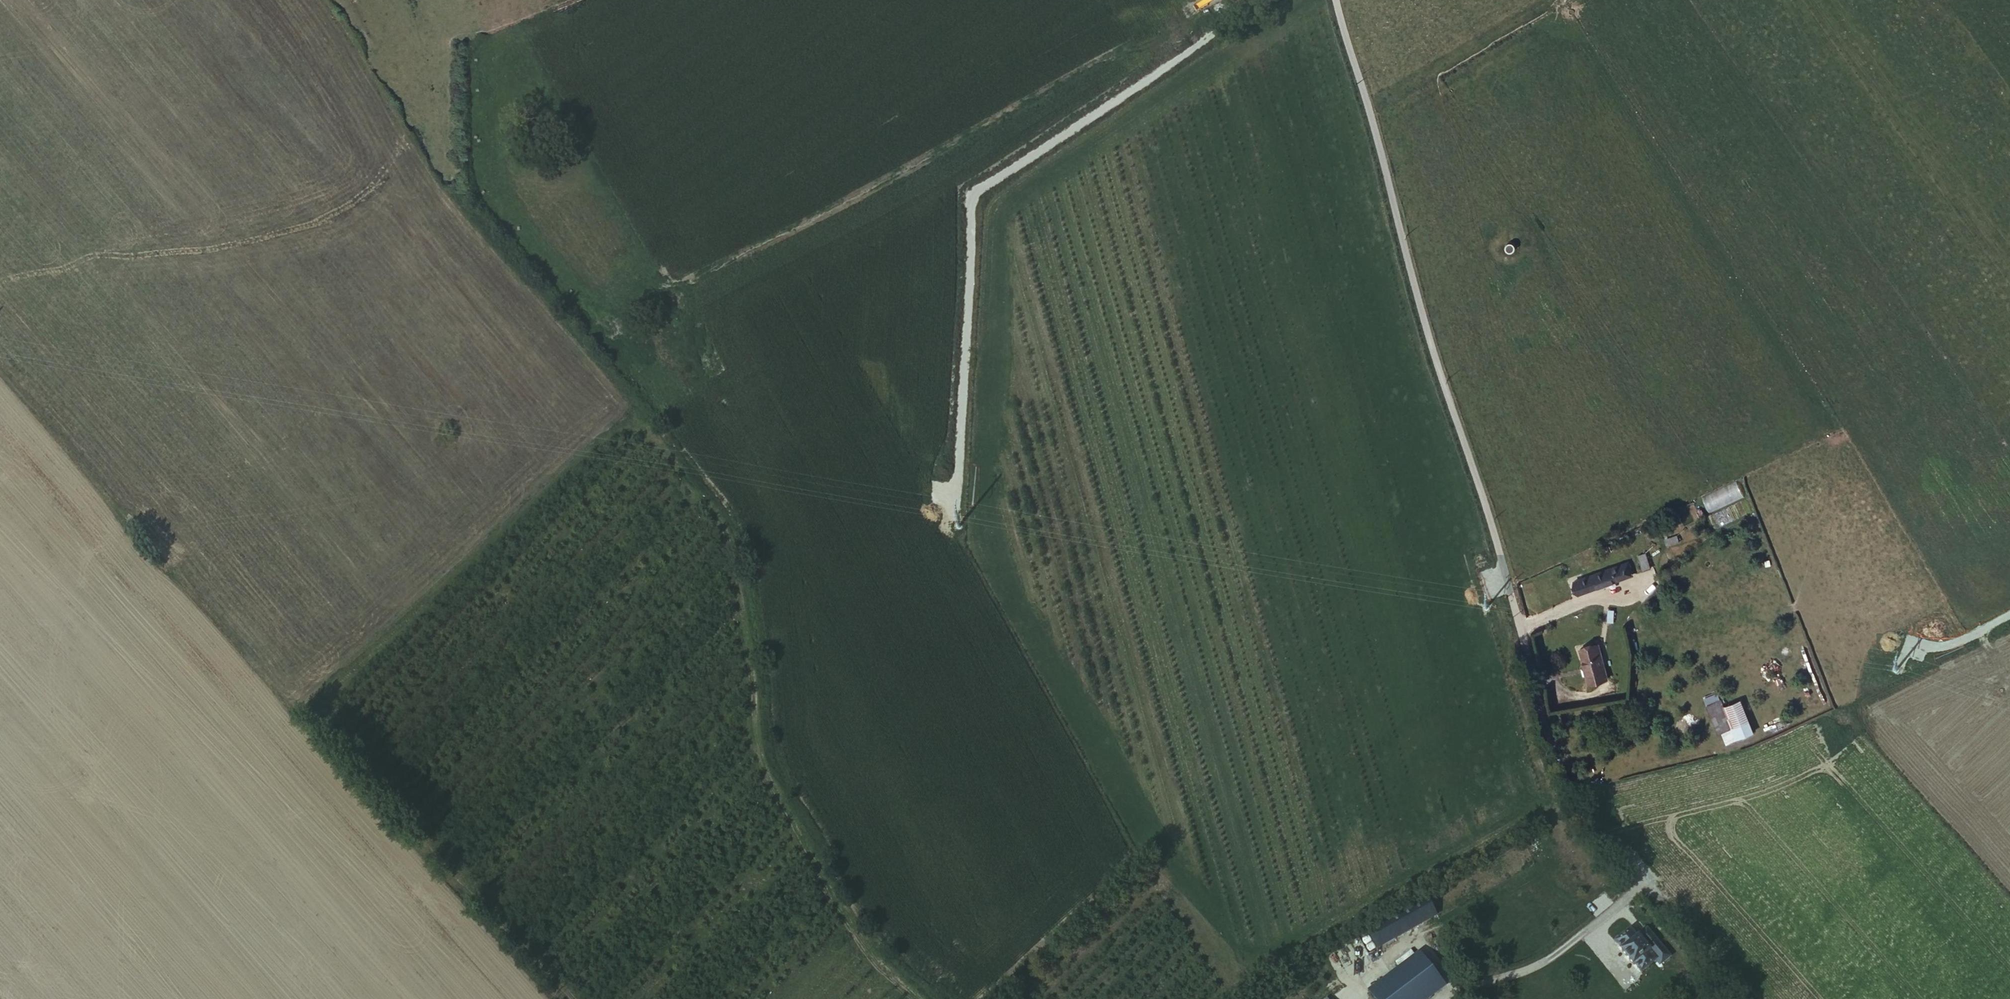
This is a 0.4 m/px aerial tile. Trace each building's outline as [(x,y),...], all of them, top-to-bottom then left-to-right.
[(1738,484),(1706,495),(1711,510),(1743,499),(1738,484)] [(1678,536),(1665,538),(1666,546),(1679,543),(1678,536)] [(1636,556),(1627,558),(1633,575),(1642,572),(1636,556)] [(1571,582),(1575,595),(1622,580),(1617,566),(1571,582)] [(1564,599),(1575,595),(1571,582),(1559,586),(1564,599)] [(1606,645),(1588,649),(1597,684),(1615,679),(1606,645)] [(1709,703),(1697,707),(1709,736),(1720,731),(1709,703)] [(1575,764),(1568,767),(1572,777),(1579,775),(1575,764)] [(1429,917),(1420,901),(1361,935),(1371,951),(1429,917)] [(1637,972),(1652,960),(1645,951),(1635,937),(1634,938),(1626,929),(1611,942),(1616,948),(1615,950),(1628,965),(1630,964),(1637,972)] [(1635,937),(1645,951),(1653,944),(1642,930),(1635,937)] [(1370,998),(1410,998),(1434,980),(1419,960),(1369,998),(1370,998)]
